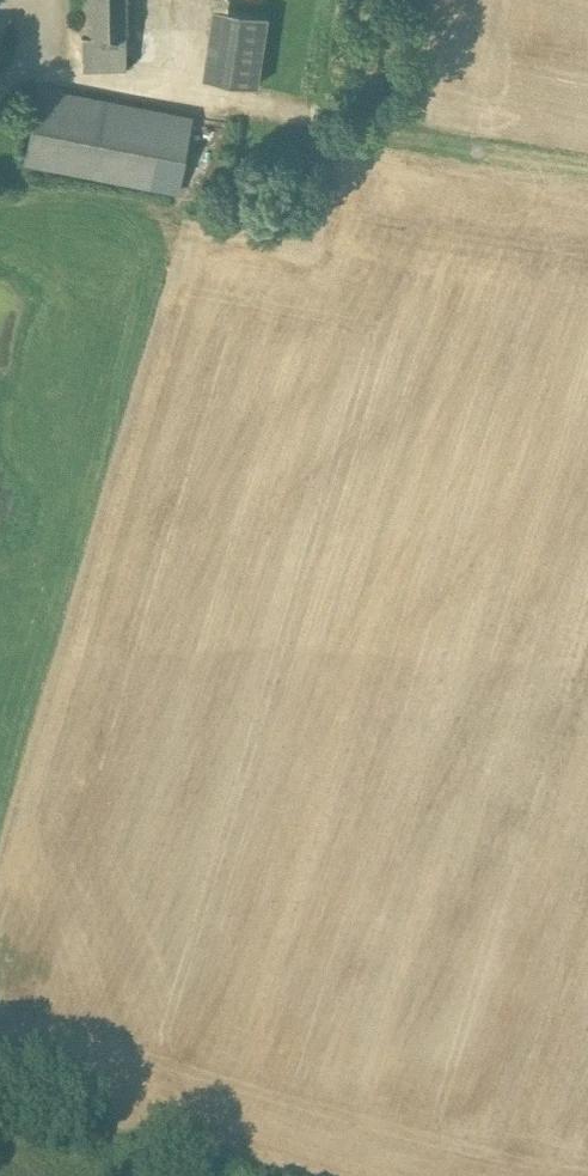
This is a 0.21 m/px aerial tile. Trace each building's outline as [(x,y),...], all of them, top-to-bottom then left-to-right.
[(82,63),(126,63),(125,0),(82,0),(82,63)] [(266,13),(212,5),(202,76),(256,84),(266,13)] [(193,116),(41,87),(27,160),(179,188),(193,116)]
